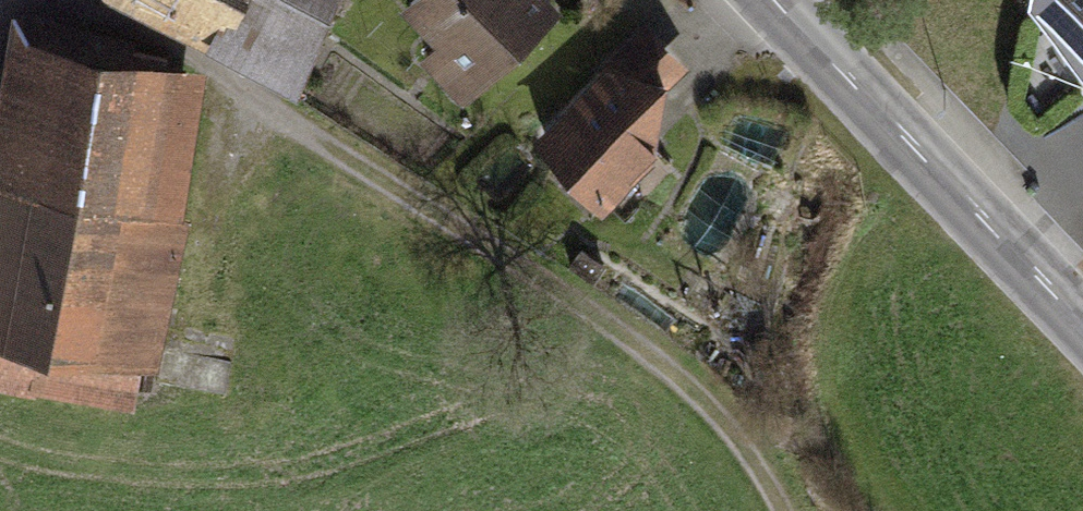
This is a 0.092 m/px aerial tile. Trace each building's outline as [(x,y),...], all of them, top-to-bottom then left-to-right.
[(160,8),(183,20),(192,4),(302,60),(324,4),(339,10),(343,0),(164,0),(160,8)] [(410,1),(480,76),(550,10),(541,0),(411,0),(410,1)] [(1082,71),(1082,0),(1032,0),(1082,71)] [(605,71),(609,76),(614,71),(663,80),(682,61),(651,27),(605,71)] [(37,46),(0,257),(0,327),(134,350),(151,250),(168,253),(172,231),(154,228),(182,72),(37,46)] [(544,137),(599,197),(653,145),(663,80),(614,71),(609,76),(544,137)] [(0,327),(0,372),(37,378),(37,376),(135,392),(143,351),(134,350),(0,327)]
